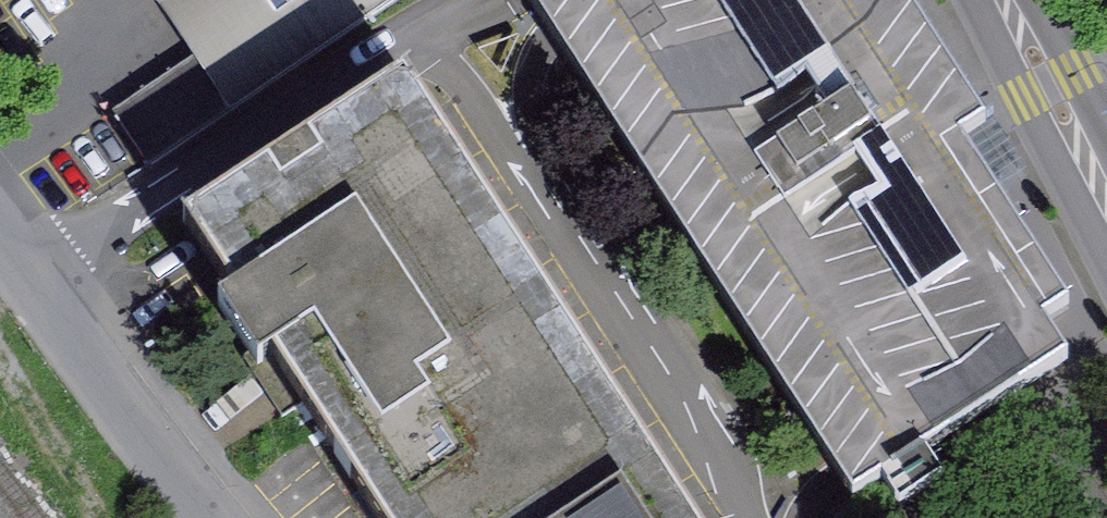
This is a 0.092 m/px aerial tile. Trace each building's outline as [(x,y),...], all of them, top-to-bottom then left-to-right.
[(397,0),(157,0),(156,1),(198,58),(117,113),(151,164),(397,0)] [(555,41),(840,475),(855,497),(879,481),(898,509),(943,479),(925,451),(1068,358),(1044,322),(1068,306),(1004,209),(1012,204),(982,158),(967,136),(986,124),(904,0),(528,0),(555,41)] [(183,222),(231,297),(218,306),(257,366),(272,357),(377,517),(693,517),(406,78),(183,222)] [(914,501),(926,517),(955,517),(935,487),(914,501)] [(828,513),(832,517),(861,517),(849,500),(828,513)] [(895,508),(880,517),(901,517),(895,508)]
